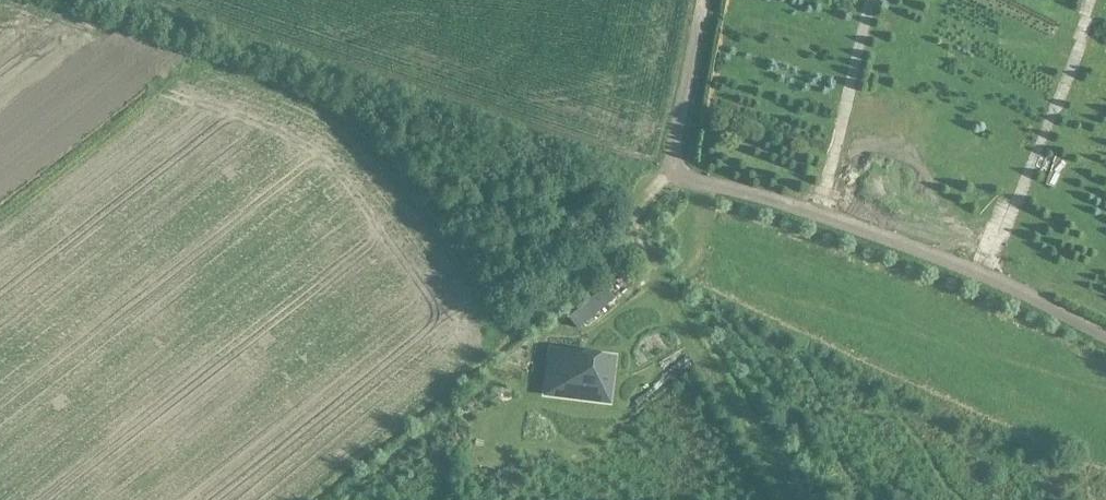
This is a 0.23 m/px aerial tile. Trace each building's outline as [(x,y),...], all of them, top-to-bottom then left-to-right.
[(616,285),(604,271),(556,313),(566,326),(616,285)] [(614,356),(553,348),(548,386),(609,394),(614,356)]
